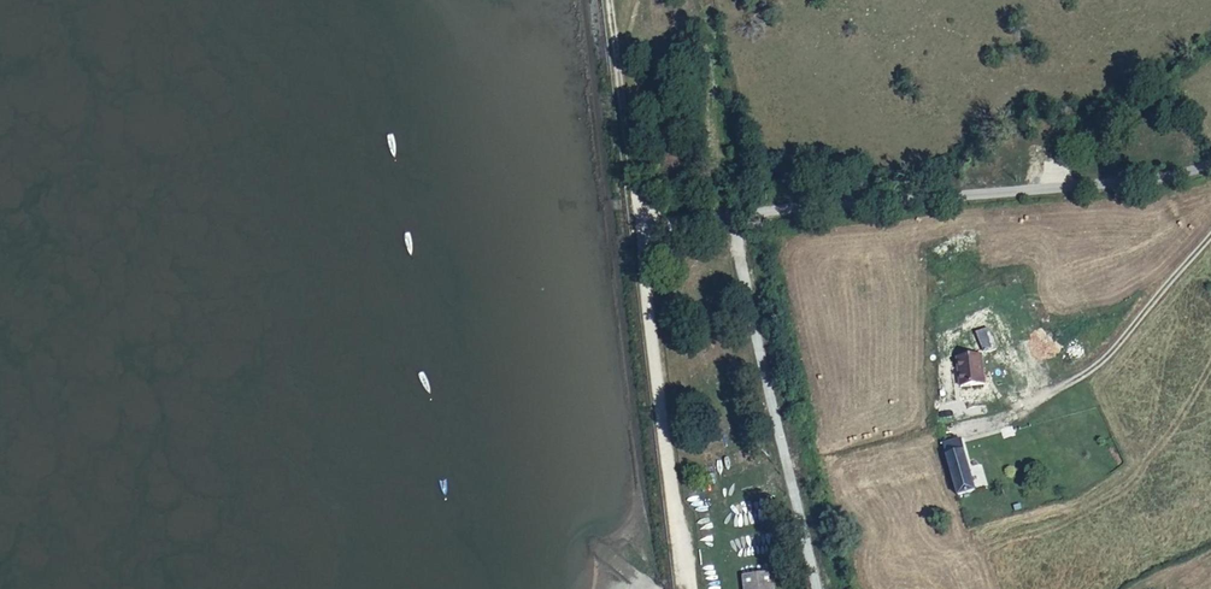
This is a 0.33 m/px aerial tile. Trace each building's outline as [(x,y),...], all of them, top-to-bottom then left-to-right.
[(997,348),(989,328),(977,333),(986,353),(997,348)] [(983,356),(982,356),(958,358),(960,387),(985,385),(983,356)] [(974,491),(959,440),(943,444),(959,496),(974,491)] [(745,576),(746,588),(774,588),(772,572),(745,576)]
